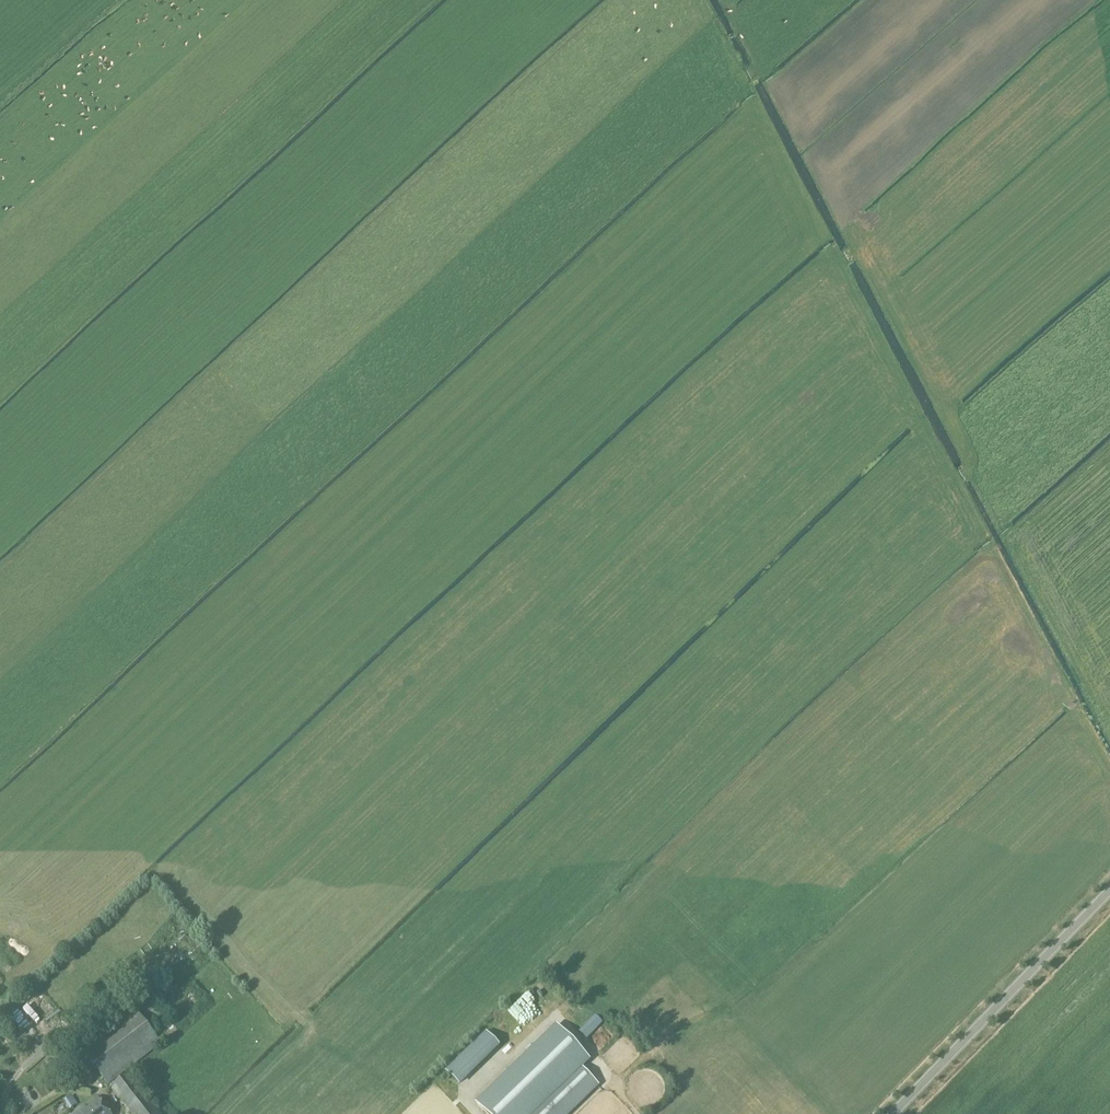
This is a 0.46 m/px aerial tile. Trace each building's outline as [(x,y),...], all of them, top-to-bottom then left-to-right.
[(164,963),(160,968),(171,974),(174,969),(164,963)] [(175,1005),(187,994),(178,984),(166,994),(175,1005)] [(109,1085),(161,1045),(134,1010),(82,1050),(109,1085)] [(499,1020),(505,1026),(514,1016),(507,1011),(499,1020)] [(510,1042),(517,1047),(521,1041),(517,1038),(525,1027),(516,1021),(509,1031),(515,1035),(510,1042)] [(487,1113),(567,1113),(597,1085),(581,1069),(589,1061),(556,1026),(477,1103),(487,1113)] [(446,1072),(458,1084),(498,1046),(486,1033),(446,1072)] [(132,1113),(160,1113),(129,1074),(112,1088),(132,1113)] [(98,1098),(77,1113),(110,1113),(98,1098)]
